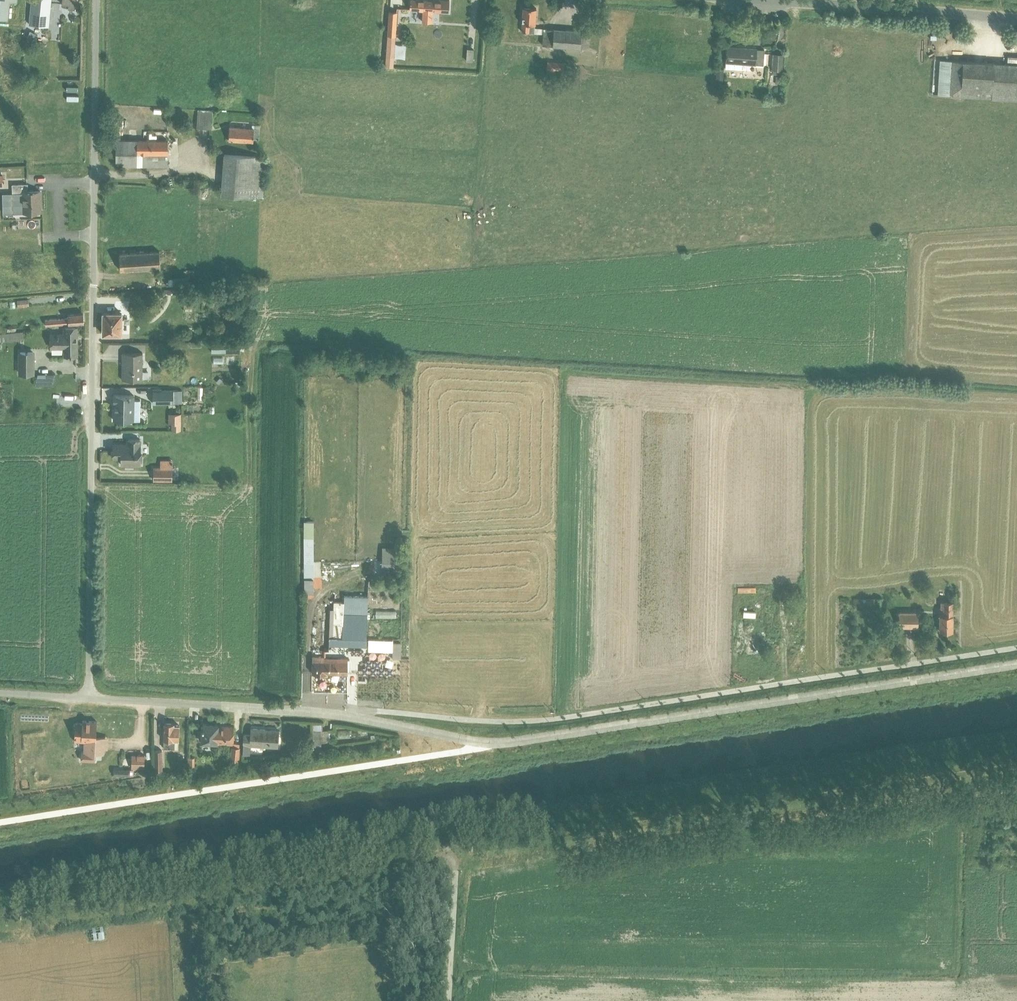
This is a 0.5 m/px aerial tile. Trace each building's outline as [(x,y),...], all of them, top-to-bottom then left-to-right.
[(8,20),(10,1),(17,2),(17,0),(0,0),(0,19),(8,20)] [(29,24),(49,26),(51,0),(31,0),(29,24)] [(61,4),(68,5),(67,8),(74,9),(75,0),(62,0),(61,4)] [(449,0),(433,0),(427,0),(410,0),(409,9),(423,10),(422,21),(432,22),(433,10),(448,11),(449,0)] [(534,24),(536,7),(522,6),(521,23),(522,23),(521,31),(533,32),(534,24)] [(386,58),(385,66),(393,66),(393,59),(395,36),(397,11),(389,11),(387,35),(386,58)] [(544,28),(543,45),(581,47),(589,47),(590,31),(582,31),(582,30),(554,29),(544,28)] [(741,63),(763,65),(764,50),(756,49),(727,46),(725,69),(741,70),(741,63)] [(469,49),(468,62),(476,62),(476,49),(469,49)] [(781,71),(783,55),(773,54),(771,70),(772,70),(781,71)] [(951,60),(949,95),(1016,100),(1016,64),(951,60)] [(716,69),(715,86),(723,86),(724,69),(716,69)] [(212,128),(213,111),(198,110),(197,127),(212,128)] [(229,125),(228,140),(253,141),(253,137),(259,138),(259,124),(252,124),(252,127),(229,125)] [(116,166),(136,166),(136,153),(137,140),(116,140),(116,166)] [(136,153),(168,154),(168,140),(137,140),(136,153)] [(266,156),(224,152),(220,193),(262,197),(266,156)] [(168,154),(136,153),(136,166),(168,167),(168,154)] [(26,185),(11,185),(12,193),(13,213),(23,212),(41,212),(40,192),(26,193),(26,185)] [(165,215),(116,214),(115,255),(165,255),(165,215)] [(70,240),(63,240),(63,253),(83,253),(83,247),(70,247),(70,240)] [(46,325),(84,322),(84,312),(68,314),(68,317),(45,319),(46,325)] [(103,313),(103,333),(123,334),(122,313),(103,313)] [(63,355),(77,355),(77,327),(63,327),(63,332),(59,332),(59,333),(51,333),(50,348),(64,348),(63,355)] [(24,338),(23,331),(0,333),(0,340),(24,338)] [(18,374),(35,373),(35,351),(18,351),(18,374)] [(122,379),(125,379),(143,380),(143,353),(123,352),(123,362),(125,362),(125,379),(122,379)] [(37,374),(37,384),(55,385),(55,375),(37,374)] [(153,403),(182,402),(182,389),(152,390),(153,403)] [(114,419),(135,420),(135,395),(114,395),(114,403),(115,403),(114,419)] [(160,434),(157,430),(150,435),(153,439),(160,434)] [(141,459),(143,459),(143,449),(141,449),(141,439),(127,439),(127,444),(113,444),(113,457),(121,457),(121,464),(141,464),(141,459)] [(154,466),(154,480),(172,480),(172,459),(160,459),(160,466),(154,466)] [(304,540),(303,595),(315,595),(316,540),(304,540)] [(383,563),(403,563),(403,549),(384,549),(383,563)] [(369,649),(370,599),(344,598),(344,604),(333,603),(332,648),(369,649)] [(955,598),(939,598),(940,629),(955,629),(955,598)] [(917,608),(895,608),(895,627),(917,627),(917,608)] [(394,640),(369,639),(369,652),(394,653),(394,640)] [(312,672),(323,672),(323,675),(351,675),(351,667),(312,667),(312,672)] [(96,748),(96,736),(97,721),(83,720),(83,723),(76,723),(76,724),(74,724),(74,731),(75,731),(75,741),(85,741),(85,753),(81,753),(81,760),(95,761),(95,754),(102,754),(103,748),(96,748)] [(175,740),(178,740),(179,740),(179,725),(174,725),(174,723),(165,722),(164,748),(175,748),(175,740)] [(313,732),(328,731),(328,729),(323,730),(322,723),(313,723),(313,732)] [(203,732),(202,741),(202,743),(218,744),(218,742),(232,743),(233,743),(234,726),(218,725),(203,724),(203,732)] [(244,734),(243,753),(250,754),(251,745),(278,747),(279,729),(251,727),(251,734),(244,734)] [(328,731),(313,732),(314,746),(322,746),(322,742),(329,742),(328,731)] [(96,748),(103,748),(108,749),(108,737),(96,736),(96,748)] [(239,746),(232,746),(231,746),(230,759),(239,760),(240,747),(239,746)] [(145,755),(132,754),(132,768),(144,768),(145,755)] [(103,929),(91,930),(92,943),(104,941),(103,929)]
